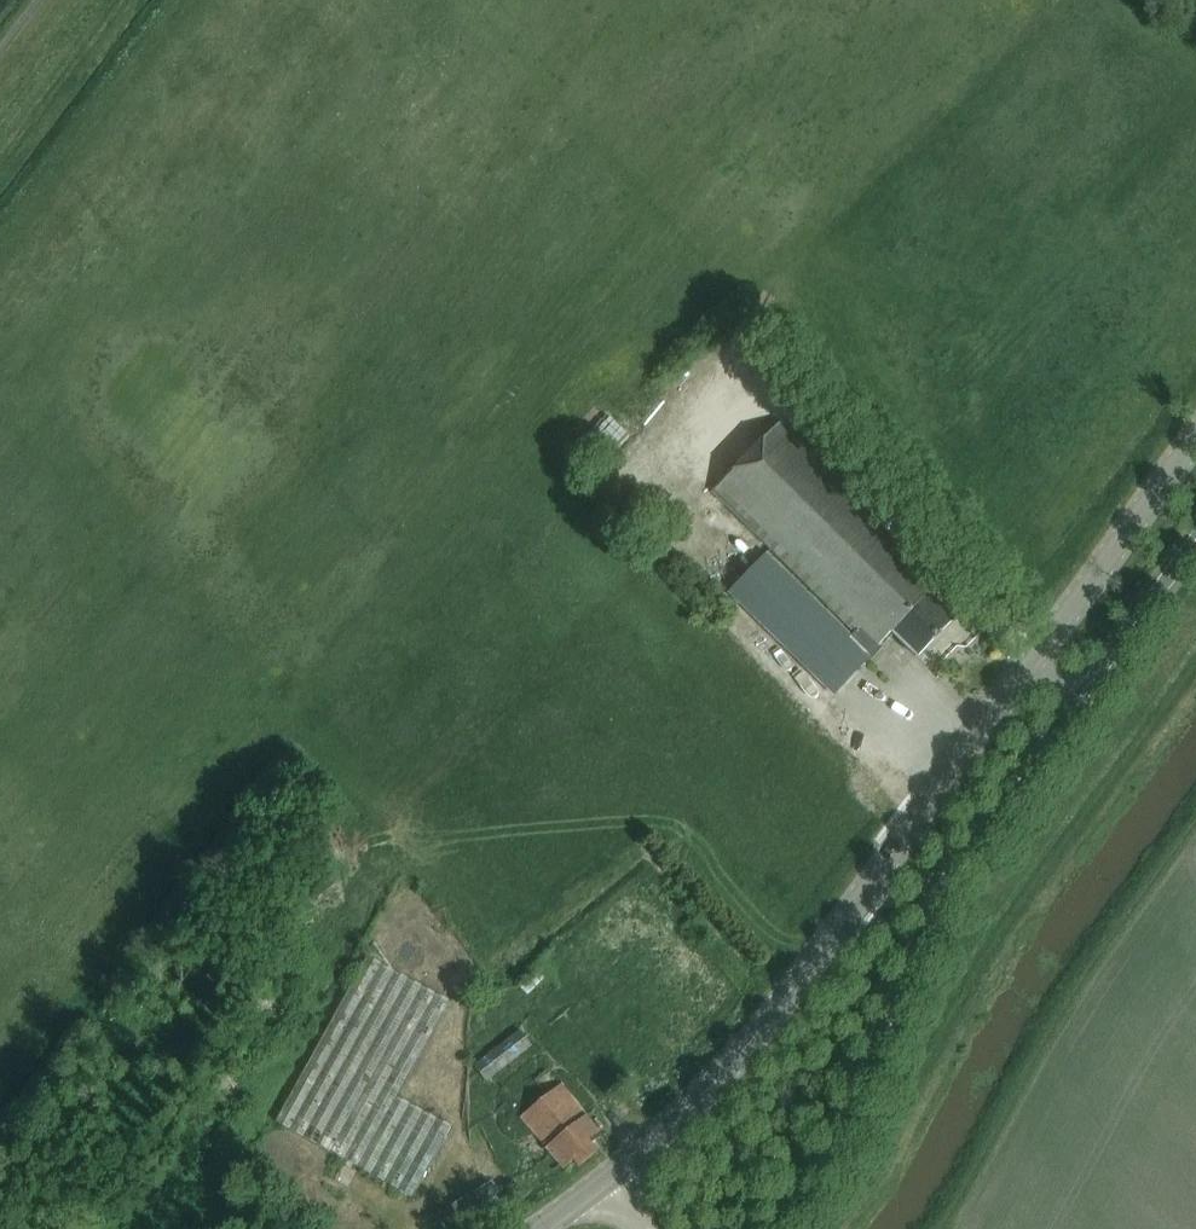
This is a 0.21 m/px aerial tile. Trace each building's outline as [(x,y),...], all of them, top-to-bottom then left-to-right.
[(782,422),(715,492),(773,548),(846,619),(858,630),(853,635),(873,655),(884,644),(882,641),(893,630),(918,654),(953,618),(928,594),(938,584),(915,562),(905,547),(879,522),(882,518),(782,422)] [(768,553),(730,592),(833,692),(869,656),(871,658),(873,655),(853,635),(768,553)] [(451,1003),(367,958),(277,1123),(413,1197),(451,1127),(398,1099),(451,1003)] [(538,970),(520,987),(527,995),(546,978),(538,970)] [(474,1072),(486,1087),(532,1051),(520,1036),(474,1072)] [(593,1146),(604,1138),(562,1085),(521,1117),(564,1170),(574,1162),(579,1169),(599,1154),(593,1146)]
